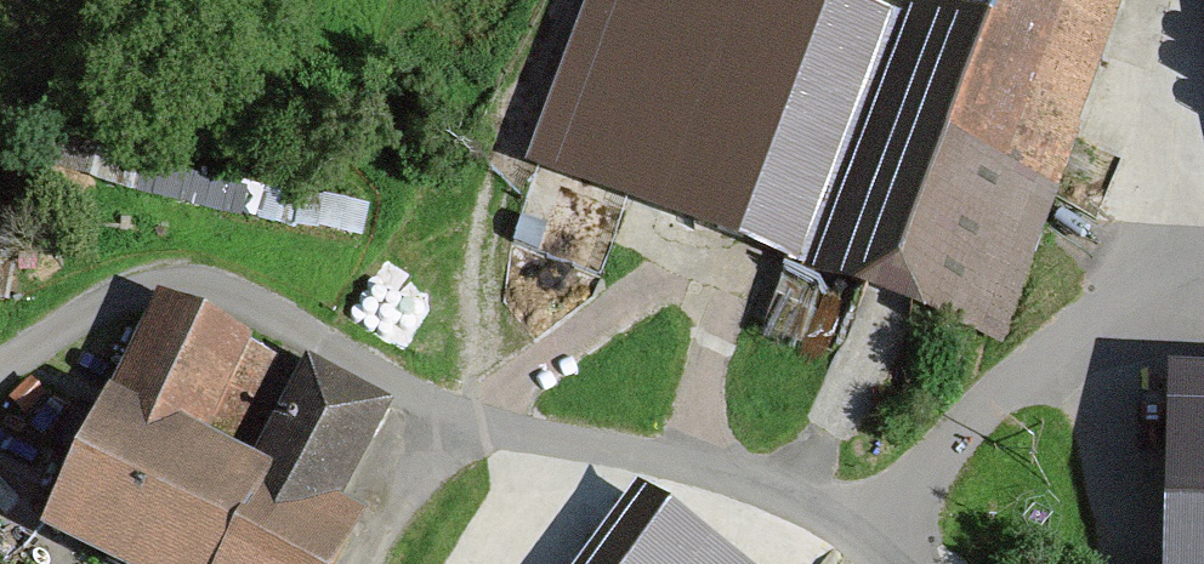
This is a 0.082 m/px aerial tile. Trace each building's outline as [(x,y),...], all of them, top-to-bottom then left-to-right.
[(769,0),(611,0),(548,160),(989,328),(1106,0),(904,0),(888,45),(769,0)] [(310,373),(161,319),(61,518),(151,563),(207,563),(310,373)] [(207,563),(324,563),(346,523),(320,509),(374,408),(310,373),(207,563)] [(1186,394),(1182,563),(1203,563),(1203,394),(1186,394)] [(645,516),(610,563),(711,563),(645,516)]
